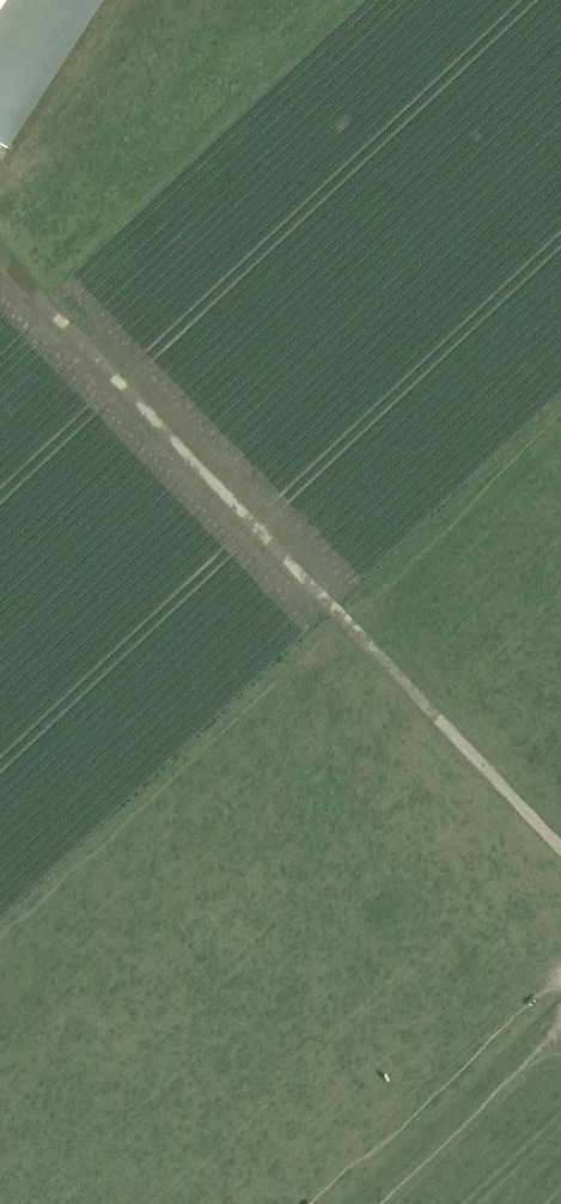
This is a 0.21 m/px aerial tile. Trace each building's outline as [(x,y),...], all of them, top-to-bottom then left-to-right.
[(96,0),(0,0),(0,141),(4,143),(96,0)]
